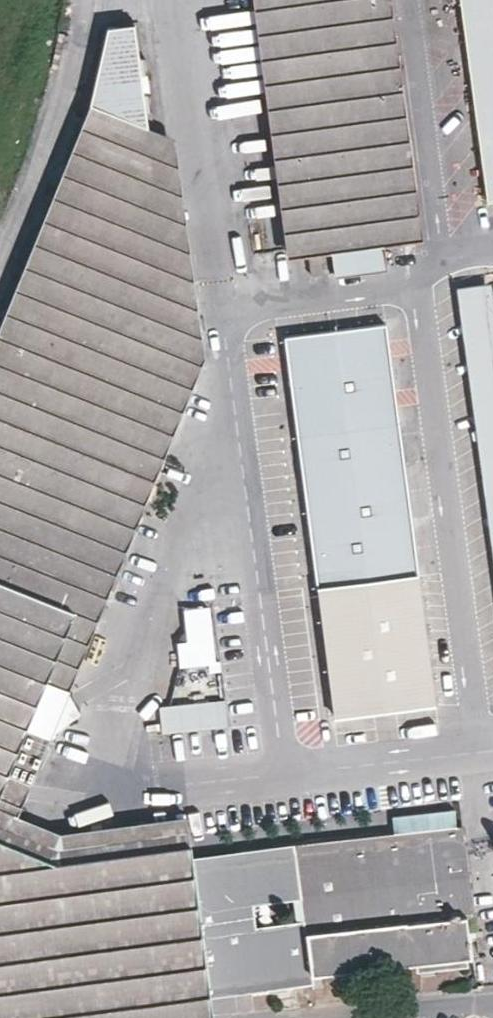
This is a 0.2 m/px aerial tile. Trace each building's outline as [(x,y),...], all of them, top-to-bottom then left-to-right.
[(273,0),(254,0),(289,256),(307,254),(273,0)] [(375,0),(273,0),(307,254),(332,251),(336,275),(386,268),(384,244),(408,241),(375,0)] [(408,241),(422,239),(390,0),(375,0),(408,241)] [(488,201),(492,201),(492,0),(461,0),(488,201)] [(113,112),(90,103),(0,325),(0,390),(113,112)] [(98,618),(125,550),(103,541),(180,355),(200,363),(193,286),(171,288),(149,127),(113,112),(0,390),(0,579),(98,618)] [(174,137),(149,127),(171,288),(193,286),(174,137)] [(327,255),(308,257),(311,274),(330,272),(327,255)] [(457,286),(492,554),(492,308),(490,283),(457,286)] [(386,326),(283,339),(316,593),(319,593),(417,580),(419,580),(386,326)] [(103,541),(125,550),(200,363),(180,355),(103,541)] [(7,772),(31,782),(98,618),(0,579),(0,791),(7,772)] [(417,580),(319,593),(335,722),(434,709),(417,580)] [(211,609),(187,611),(188,629),(179,645),(182,668),(216,665),(211,609)] [(216,706),(164,709),(165,732),(217,729),(216,706)] [(190,845),(186,815),(60,833),(18,814),(31,782),(7,772),(0,791),(0,839),(56,862),(190,845)] [(398,841),(297,854),(314,986),(483,965),(465,825),(397,833),(398,841)] [(297,854),(398,841),(397,833),(295,844),(297,854)] [(0,839),(0,1017),(215,1017),(213,999),(195,867),(191,856),(190,845),(56,862),(0,839)] [(314,986),(295,844),(273,847),(274,856),(195,867),(213,999),(314,986)] [(195,867),(274,856),(273,847),(191,856),(195,867)]
